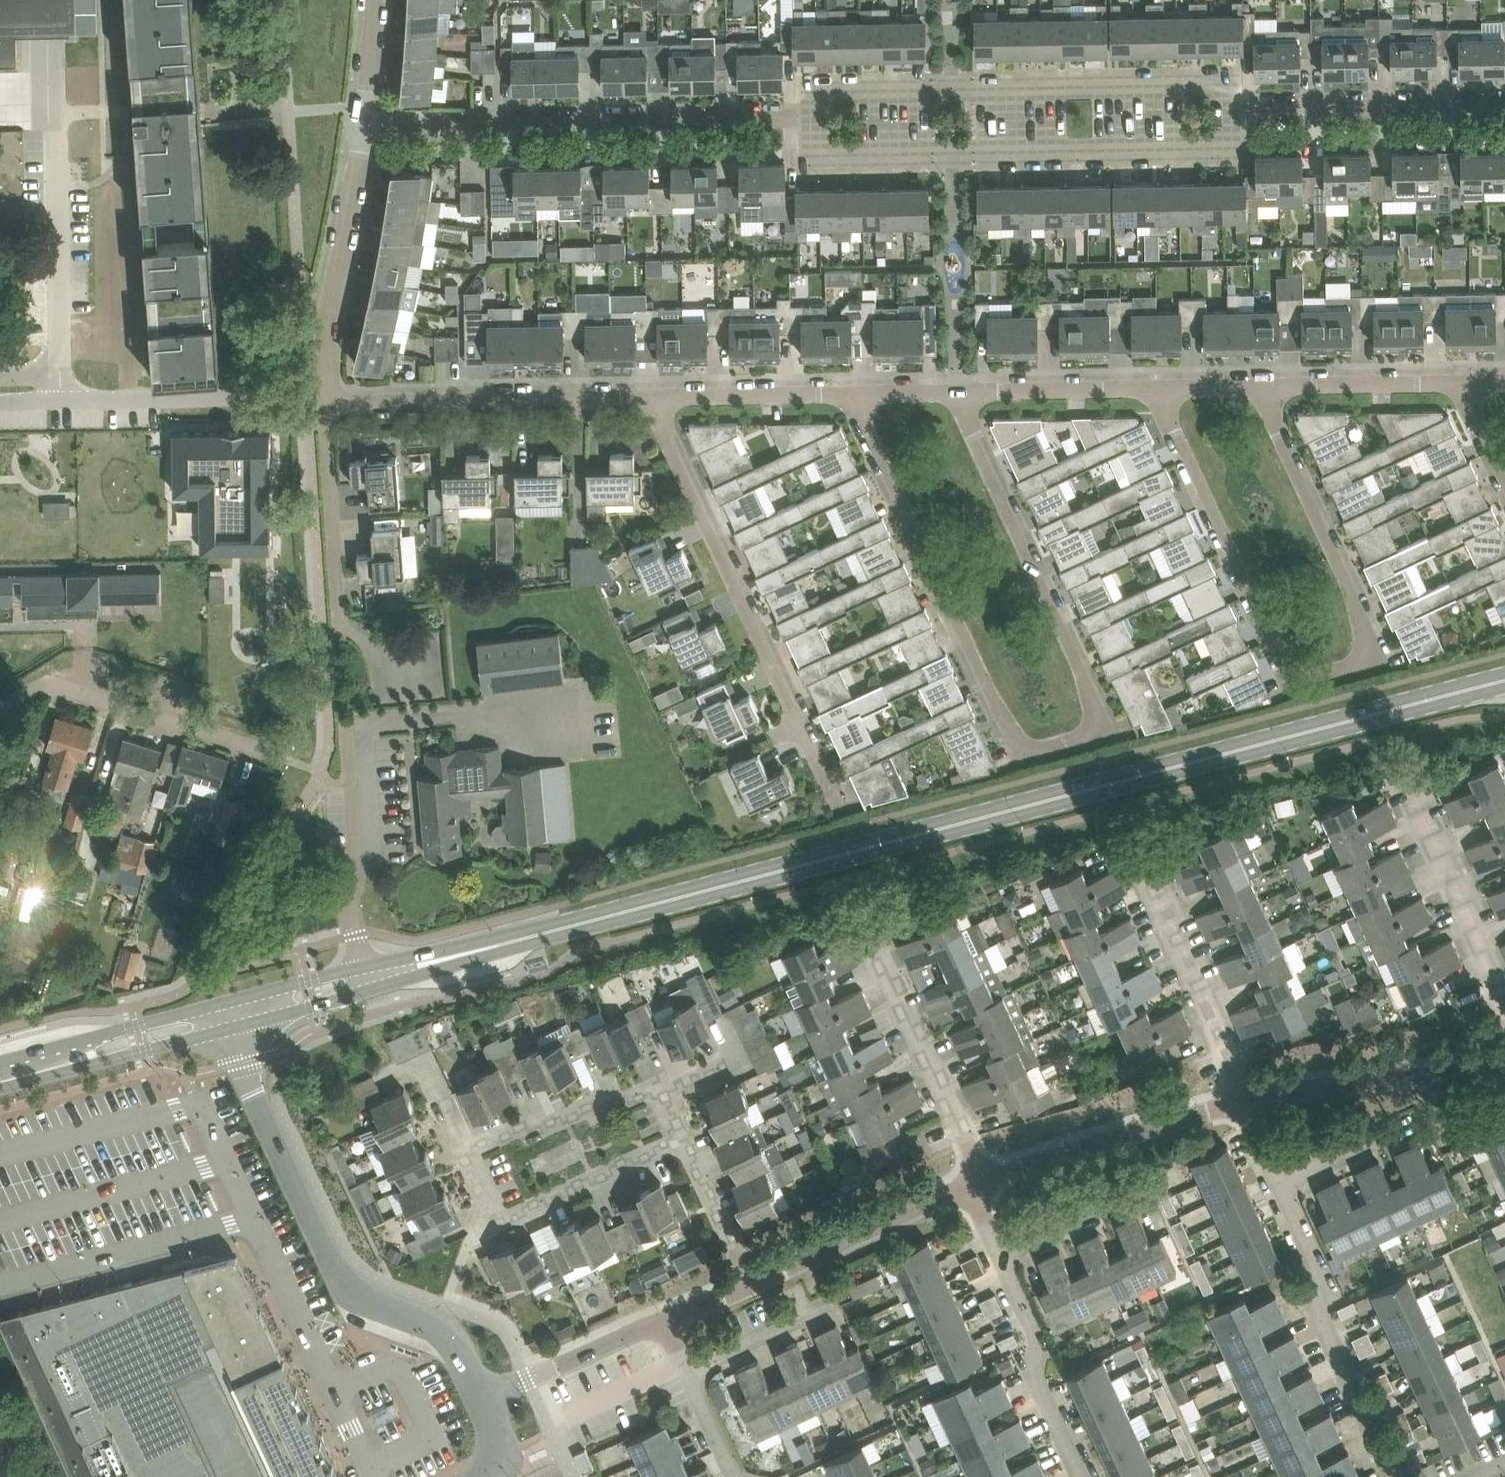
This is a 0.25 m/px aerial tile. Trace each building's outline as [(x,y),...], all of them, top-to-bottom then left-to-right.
[(71,0),(0,0),(0,63),(18,63),(18,34),(72,33),(71,0)] [(144,211),(146,243),(156,379),(222,374),(209,207),(203,122),(194,0),(128,0),(144,211)] [(411,7),(439,9),(446,9),(458,9),(458,0),(411,0),(411,7)] [(569,0),(558,0),(558,9),(569,9),(569,0)] [(659,10),(667,10),(667,0),(659,0),(659,10)] [(684,9),(692,9),(692,0),(684,0),(684,9)] [(754,0),(735,0),(735,11),(754,10),(754,0)] [(1178,49),(1200,49),(1199,0),(1190,0),(1190,15),(1178,16),(1178,49)] [(1200,49),(1221,49),(1221,15),(1208,15),(1208,0),(1199,0),(1200,49)] [(1221,15),(1221,49),(1244,48),(1244,45),(1243,11),(1243,1),(1243,0),(1236,0),(1233,0),(1234,15),(1221,15)] [(919,11),(931,11),(931,7),(931,1),(919,2),(919,11)] [(1135,50),(1157,50),(1156,1),(1147,1),(1147,16),(1135,16),(1135,50)] [(1157,50),(1178,49),(1178,16),(1165,16),(1165,1),(1156,1),(1157,50)] [(1098,3),(1085,4),(1086,51),(1108,51),(1107,2),(1098,2),(1098,3)] [(1113,50),(1135,50),(1135,16),(1121,17),(1121,2),(1112,2),(1113,50)] [(1042,18),(1043,52),(1064,51),(1063,3),(1054,3),(1055,18),(1042,18)] [(1064,51),(1086,51),(1085,4),(1085,17),(1072,18),(1071,3),(1063,3),(1064,51)] [(999,53),(1021,52),(1020,4),(1011,4),(1012,19),(999,19),(999,53)] [(1029,4),(1020,4),(1021,52),(1043,52),(1042,18),(1029,18),(1029,4)] [(861,55),(883,55),(882,6),(873,6),(873,21),(860,21),(861,55)] [(883,55),(904,55),(904,21),(891,21),(890,6),(882,6),(883,55)] [(438,31),(439,10),(458,11),(458,9),(446,9),(439,9),(411,7),(410,29),(438,31)] [(818,56),(839,56),(838,7),(830,7),(830,22),(817,22),(818,56)] [(839,56),(861,55),(860,21),(848,22),(847,7),(838,7),(839,56)] [(796,57),(818,56),(817,22),(804,22),(804,8),(795,8),(795,20),(795,45),(796,57)] [(977,53),(999,53),(999,19),(986,19),(986,10),(971,11),(971,20),(976,20),(977,53)] [(904,21),(904,55),(926,54),(926,21),(931,21),(931,11),(916,12),(916,20),(904,21)] [(1256,76),(1279,76),(1278,29),(1256,29),(1255,11),(1250,11),(1243,11),(1244,45),(1256,46),(1256,76)] [(1312,16),(1312,29),(1312,55),(1324,54),(1325,75),(1347,75),(1346,24),(1325,24),(1325,16),(1312,16)] [(1393,74),(1415,73),(1415,38),(1414,38),(1414,26),(1393,26),(1393,16),(1380,17),(1381,53),(1392,53),(1393,74)] [(1369,54),(1381,53),(1380,17),(1379,17),(1367,17),(1367,23),(1346,24),(1347,75),(1369,74),(1369,54)] [(1504,18),(1504,36),(1483,36),(1483,72),(1504,72),(1504,18)] [(784,50),(783,50),(783,45),(795,45),(795,20),(783,20),(783,39),(777,39),(772,44),(772,50),(761,50),(762,86),(784,85),(784,50)] [(482,23),(483,32),(496,31),(495,23),(482,23)] [(1461,26),(1449,27),(1449,52),(1461,52),(1461,73),(1483,72),(1483,36),(1482,27),(1461,27),(1461,26)] [(1437,37),(1415,38),(1415,73),(1438,73),(1437,52),(1449,52),(1449,27),(1436,27),(1437,37)] [(436,52),(438,31),(410,29),(408,50),(436,53),(436,52)] [(1312,29),(1278,29),(1279,76),(1301,75),(1301,55),(1312,55),(1312,29)] [(483,32),(483,42),(496,42),(496,31),(483,32)] [(604,68),(604,89),(626,88),(626,42),(604,43),(604,31),(591,31),(591,43),(592,68),(604,68)] [(715,35),(693,36),(694,87),(716,87),(716,66),(728,66),(727,40),(715,40),(715,35)] [(694,87),(693,36),(692,36),(692,41),(659,42),(660,67),(672,67),(672,87),(694,87)] [(727,40),(728,66),(739,66),(740,86),(762,86),(761,50),(762,40),(739,40),(727,40)] [(659,42),(647,42),(626,42),(626,88),(649,88),(648,67),(660,67),(659,42)] [(592,68),(591,43),(558,44),(558,54),(558,89),(581,89),(580,69),(592,68)] [(537,90),(536,54),(514,55),(514,44),(502,44),(502,70),(514,70),(514,90),(537,90)] [(484,72),(484,47),(471,48),(472,72),(484,72)] [(496,47),(484,47),(484,72),(496,71),(496,47)] [(447,53),(436,52),(436,53),(408,50),(406,72),(434,75),(434,74),(435,63),(446,64),(447,53)] [(536,54),(537,90),(558,89),(558,54),(536,54)] [(445,75),(434,74),(434,75),(406,72),(404,94),(432,97),(433,85),(444,86),(445,75)] [(1463,171),(1451,171),(1451,197),(1486,196),(1485,186),(1485,150),(1463,151),(1463,171)] [(1485,150),(1485,186),(1504,186),(1504,150),(1485,150)] [(1383,198),(1417,198),(1416,151),(1394,152),(1395,172),(1383,173),(1383,198)] [(1416,151),(1417,198),(1451,197),(1451,171),(1439,172),(1439,151),(1416,151)] [(1383,198),(1383,173),(1371,173),(1371,152),(1348,153),(1349,188),(1371,188),(1371,198),(1383,198)] [(1303,200),(1315,199),(1315,174),(1303,174),(1302,153),(1280,154),(1281,190),(1303,189),(1303,200)] [(1315,174),(1315,199),(1315,208),(1327,208),(1326,201),(1349,200),(1349,188),(1348,153),(1326,153),(1326,174),(1315,174)] [(1281,202),(1281,190),(1280,154),(1258,154),(1258,190),(1262,190),(1263,203),(1281,202)] [(786,228),(798,227),(798,202),(786,202),(786,198),(786,162),(763,163),(764,212),(786,211),(786,228)] [(730,184),(730,209),(742,209),(743,218),(764,218),(764,212),(763,163),(741,163),(742,183),(730,184)] [(662,185),(662,210),(674,210),(674,200),(696,199),(695,164),(673,164),(674,185),(662,185)] [(695,164),(696,199),(696,213),(718,212),(718,209),(730,209),(730,184),(718,184),(718,164),(695,164)] [(606,186),(594,186),(595,227),(595,212),(606,211),(606,201),(628,200),(628,165),(605,166),(606,186)] [(650,165),(628,165),(628,200),(650,200),(650,211),(662,210),(662,185),(650,185),(650,165)] [(538,167),(538,202),(539,216),(560,216),(560,217),(560,166),(538,167)] [(560,166),(560,217),(581,217),(581,228),(595,227),(594,186),(582,186),(582,166),(560,166)] [(517,202),(538,202),(538,167),(516,167),(516,187),(492,188),(493,213),(517,213),(517,202)] [(419,196),(419,197),(431,198),(434,175),(394,170),(391,192),(419,196)] [(1246,182),(1224,183),(1225,216),(1238,216),(1238,247),(1248,247),(1248,244),(1247,230),(1246,195),(1246,182)] [(1181,183),(1159,184),(1160,232),(1169,232),(1169,217),(1181,217),(1181,183)] [(1194,232),(1203,232),(1202,183),(1181,183),(1181,217),(1194,217),(1194,232)] [(1224,183),(1202,183),(1203,232),(1212,232),(1212,217),(1225,216),(1224,183)] [(1125,218),(1138,218),(1138,184),(1116,185),(1116,233),(1125,233),(1125,218)] [(1159,233),(1160,232),(1159,184),(1138,184),(1138,218),(1151,218),(1151,233),(1159,233)] [(1076,219),(1089,219),(1088,185),(1067,186),(1068,234),(1076,234),(1076,219)] [(1088,185),(1089,219),(1102,219),(1102,234),(1111,233),(1110,185),(1088,185)] [(1023,235),(1024,235),(1023,186),(1002,187),(1002,221),(1015,220),(1016,235),(1017,235),(1017,238),(1023,238),(1023,235)] [(1033,220),(1046,220),(1045,186),(1023,186),(1024,235),(1033,235),(1033,220)] [(1067,186),(1045,186),(1046,220),(1058,219),(1059,234),(1068,234),(1067,186)] [(990,221),(1002,221),(1002,187),(980,187),(980,220),(975,220),(975,230),(990,230),(990,221)] [(929,188),(907,189),(907,222),(920,222),(920,231),(935,231),(934,221),(929,221),(929,188)] [(474,214),(474,189),(461,189),(461,214),(474,214)] [(474,189),(474,214),(486,214),(486,189),(474,189)] [(863,189),(842,190),(843,238),(851,238),(851,223),(864,223),(863,189)] [(877,238),(886,237),(885,189),(863,189),(864,223),(877,223),(877,238)] [(894,222),(907,222),(907,189),(885,189),(886,237),(886,246),(893,246),(893,237),(895,237),(894,222)] [(382,210),(386,192),(377,190),(373,208),(382,210)] [(798,190),(798,202),(798,227),(799,239),(808,239),(808,224),(821,224),(820,190),(798,190)] [(834,238),(843,238),(842,190),(820,190),(821,224),(834,223),(834,238)] [(427,219),(431,198),(419,197),(419,196),(391,192),(388,213),(427,219)] [(1247,230),(1258,230),(1258,220),(1259,220),(1259,215),(1259,203),(1259,195),(1246,195),(1247,230)] [(423,241),(426,223),(427,219),(388,213),(385,235),(423,241)] [(1315,241),(1315,228),(1304,229),(1304,241),(1315,241)] [(1329,244),(1328,229),(1316,229),(1316,244),(1329,244)] [(1151,233),(1146,233),(1146,257),(1160,256),(1159,233),(1151,233)] [(408,261),(422,264),(426,241),(423,241),(385,235),(381,256),(408,261)] [(473,241),(473,249),(474,249),(487,249),(487,241),(473,241)] [(626,241),(611,241),(611,256),(626,256),(626,241)] [(558,255),(558,242),(548,242),(548,256),(558,255)] [(1410,255),(1421,255),(1421,243),(1410,243),(1410,255)] [(585,244),(585,257),(594,257),(594,244),(585,244)] [(1364,258),(1381,257),(1380,244),(1364,245),(1364,258)] [(1454,257),(1454,244),(1444,245),(1444,257),(1454,257)] [(1078,245),(1068,245),(1068,259),(1078,259),(1078,245)] [(474,249),(473,249),(474,260),(487,260),(487,249),(474,249)] [(404,283),(408,261),(381,256),(376,277),(404,283)] [(720,266),(726,266),(730,262),(730,257),(720,257),(720,266)] [(849,270),(849,282),(861,282),(861,270),(849,270)] [(1328,346),(1328,308),(1305,308),(1304,271),(1290,271),(1290,275),(1291,275),(1292,322),(1304,322),(1304,346),(1310,346),(1327,349),(1328,348),(1327,348),(1328,346)] [(1280,322),(1292,322),(1291,275),(1290,275),(1277,275),(1278,295),(1278,309),(1256,309),(1256,347),(1261,347),(1279,350),(1279,349),(1279,347),(1280,347),(1280,322)] [(415,309),(415,308),(420,288),(404,284),(404,283),(376,277),(372,298),(399,304),(399,305),(415,309)] [(1327,279),(1327,293),(1351,292),(1350,278),(1327,279)] [(446,283),(446,291),(447,292),(459,291),(459,283),(446,283)] [(864,298),(876,298),(876,287),(864,288),(864,298)] [(577,288),(577,307),(611,307),(611,288),(577,288)] [(466,289),(466,303),(482,303),(482,290),(466,289)] [(648,306),(647,289),(613,290),(613,307),(648,306)] [(447,292),(446,291),(446,302),(459,302),(459,291),(447,292)] [(1229,291),(1229,309),(1230,348),(1231,348),(1231,345),(1236,345),(1236,347),(1235,348),(1253,351),(1253,350),(1253,349),(1253,347),(1256,347),(1256,309),(1240,309),(1240,291),(1229,291)] [(1504,318),(1504,291),(1471,292),(1472,343),(1477,343),(1495,347),(1495,345),(1495,343),(1496,343),(1496,319),(1504,318)] [(1472,343),(1471,292),(1435,293),(1436,320),(1447,319),(1448,344),(1454,344),(1471,347),(1472,346),(1471,346),(1472,343)] [(1399,293),(1399,306),(1400,345),(1405,345),(1423,348),(1423,347),(1423,346),(1423,344),(1424,344),(1424,320),(1436,320),(1435,293),(1399,293)] [(1352,321),(1364,321),(1363,294),(1327,294),(1328,308),(1328,346),(1333,346),(1351,349),(1351,348),(1351,346),(1352,346),(1352,321)] [(1400,345),(1399,306),(1377,307),(1376,294),(1363,294),(1364,321),(1376,321),(1376,345),(1382,345),(1399,348),(1400,347),(1399,347),(1400,345)] [(514,304),(522,304),(522,302),(519,295),(513,296),(514,304)] [(756,305),(756,318),(757,356),(762,356),(779,359),(779,358),(779,356),(781,356),(780,331),(792,331),(791,304),(791,296),(778,296),(778,304),(756,305)] [(1182,324),(1194,324),(1193,297),(1180,297),(1181,310),(1157,311),(1158,349),(1163,349),(1181,352),(1181,351),(1181,349),(1182,349),(1182,324)] [(1206,297),(1193,297),(1194,324),(1206,324),(1206,348),(1212,348),(1230,351),(1230,350),(1229,350),(1230,348),(1229,309),(1207,310),(1206,297)] [(395,326),(399,305),(399,304),(372,298),(367,319),(395,326)] [(1110,325),(1122,325),(1121,298),(1108,298),(1109,312),(1086,312),(1086,350),(1091,350),(1109,353),(1109,352),(1109,350),(1110,350),(1110,325)] [(1158,349),(1157,311),(1135,311),(1134,298),(1121,298),(1122,325),(1134,325),(1134,350),(1140,350),(1158,353),(1158,351),(1157,351),(1158,349)] [(842,316),(828,317),(828,355),(833,355),(851,358),(851,357),(851,355),(853,355),(852,330),(864,330),(864,299),(851,299),(842,307),(842,316)] [(877,299),(864,299),(864,330),(876,330),(876,354),(882,354),(900,357),(900,356),(900,354),(900,315),(885,316),(885,306),(877,306),(877,299)] [(1085,299),(1063,299),(1049,300),(1050,327),(1062,326),(1062,351),(1068,351),(1086,354),(1086,352),(1086,350),(1086,312),(1085,299)] [(1038,327),(1050,327),(1049,300),(1036,300),(1037,313),(1013,313),(1014,352),(1019,352),(1037,355),(1037,354),(1037,353),(1037,351),(1038,351),(1038,327)] [(937,329),(936,301),(922,302),(923,315),(900,315),(900,354),(905,354),(923,357),(923,356),(923,355),(923,353),(924,353),(924,329),(937,329)] [(1014,352),(1013,313),(991,314),(991,301),(977,301),(977,328),(990,328),(990,352),(996,352),(1014,355),(1014,354),(1013,354),(1014,352)] [(540,360),(540,322),(524,322),(524,304),(522,304),(514,304),(513,304),(513,305),(513,322),(514,322),(515,361),(515,358),(521,358),(520,360),(520,359),(520,361),(537,364),(537,363),(537,362),(537,360),(540,360)] [(828,355),(828,317),(805,317),(805,304),(791,304),(792,331),(804,331),(804,355),(810,355),(828,359),(828,357),(828,355)] [(514,361),(515,361),(514,322),(513,322),(513,305),(489,305),(490,310),(478,310),(478,337),(490,337),(490,361),(496,361),(514,364),(514,363),(514,361)] [(707,319),(684,319),(684,358),(689,358),(707,361),(707,359),(707,357),(709,357),(708,333),(720,332),(719,305),(706,306),(707,319)] [(757,356),(756,318),(756,305),(719,305),(720,332),(732,332),(732,357),(738,357),(756,360),(756,359),(756,358),(756,356),(757,356)] [(684,306),(648,307),(648,334),(660,334),(660,358),(666,358),(684,361),(684,360),(684,358),(684,319),(684,306)] [(612,309),(613,359),(617,359),(635,362),(635,361),(635,359),(637,358),(636,334),(648,334),(648,307),(634,307),(634,308),(612,309)] [(540,310),(540,322),(540,360),(545,360),(563,363),(563,362),(563,360),(565,360),(564,335),(576,335),(576,308),(562,308),(562,310),(540,310)] [(612,359),(613,359),(612,309),(589,309),(589,308),(576,308),(576,335),(588,335),(588,359),(594,359),(612,362),(612,361),(612,359)] [(478,337),(478,310),(466,310),(466,337),(478,337)] [(459,314),(446,314),(446,324),(459,324),(459,314)] [(390,347),(389,348),(400,351),(401,349),(405,350),(411,330),(395,326),(367,319),(362,341),(390,347)] [(436,358),(448,358),(448,334),(436,334),(436,358)] [(460,334),(448,334),(448,358),(460,358),(460,334)] [(397,362),(400,351),(389,348),(390,347),(362,341),(357,362),(395,372),(397,362)] [(1394,442),(1387,445),(1394,460),(1414,451),(1424,447),(1433,466),(1437,476),(1462,464),(1458,455),(1462,453),(1459,445),(1461,444),(1456,432),(1458,431),(1450,414),(1445,417),(1443,414),(1443,410),(1444,410),(1444,409),(1397,410),(1397,415),(1407,435),(1394,442)] [(1393,412),(1382,417),(1394,442),(1407,435),(1397,415),(1397,410),(1393,410),(1393,412)] [(1299,415),(1296,417),(1307,439),(1307,440),(1309,439),(1312,437),(1316,447),(1314,449),(1325,473),(1365,455),(1357,438),(1351,441),(1343,423),(1348,420),(1348,419),(1348,411),(1299,411),(1299,415)] [(1089,447),(1082,450),(1090,466),(1110,457),(1119,452),(1127,470),(1119,477),(1123,486),(1133,481),(1158,470),(1153,461),(1158,459),(1154,451),(1157,450),(1151,437),(1153,436),(1146,420),(1140,423),(1139,420),(1139,416),(1140,416),(1140,414),(1092,415),(1092,422),(1102,441),(1089,447)] [(1088,418),(1078,423),(1089,447),(1102,441),(1092,422),(1092,415),(1088,415),(1088,418)] [(992,422),(991,422),(1002,446),(1004,444),(1007,443),(1012,453),(1009,455),(1020,477),(1020,479),(1021,479),(1060,461),(1052,444),(1047,447),(1038,429),(1044,426),(1043,424),(1043,416),(994,417),(994,419),(995,419),(995,421),(993,422),(992,422)] [(784,452),(778,455),(785,471),(815,458),(828,487),(853,475),(849,466),(854,464),(850,457),(853,455),(847,443),(849,442),(841,425),(836,428),(834,425),(834,421),(835,421),(835,420),(789,421),(789,427),(798,446),(784,452)] [(789,427),(789,421),(784,421),(784,423),(773,428),(784,452),(798,446),(789,427)] [(716,484),(754,465),(748,449),(743,452),(735,434),(739,432),(738,429),(739,422),(691,423),(690,424),(691,424),(691,427),(689,427),(689,426),(687,427),(698,451),(700,450),(703,449),(708,459),(705,460),(716,483),(716,484)] [(224,430),(175,431),(176,491),(202,491),(203,548),(273,548),(273,516),(271,516),(270,461),(272,461),(272,430),(247,430),(247,428),(224,428),(224,430)] [(1325,473),(1323,474),(1330,490),(1333,489),(1339,502),(1341,501),(1345,508),(1349,506),(1353,515),(1377,503),(1387,499),(1382,488),(1373,492),(1365,474),(1373,470),(1394,460),(1387,445),(1365,455),(1325,473)] [(372,505),(401,503),(398,455),(390,456),(390,448),(368,450),(368,449),(367,449),(368,458),(351,459),(353,482),(369,481),(371,505),(372,505)] [(1020,479),(1018,480),(1026,496),(1028,495),(1034,507),(1036,506),(1040,514),(1044,512),(1049,521),(1074,509),(1068,497),(1060,480),(1069,476),(1090,466),(1082,450),(1081,451),(1071,456),(1060,461),(1021,479),(1020,479)] [(605,499),(636,498),(636,491),(644,491),(643,469),(644,469),(644,468),(635,468),(635,452),(612,452),(612,468),(588,469),(588,470),(589,517),(605,517),(605,499)] [(540,470),(516,470),(516,471),(517,500),(564,499),(564,492),(572,492),(571,470),(572,470),(572,469),(563,469),(563,453),(540,453),(540,470)] [(444,473),(445,501),(445,512),(445,519),(460,519),(460,501),(492,501),(492,494),(500,493),(499,472),(500,472),(500,470),(491,471),(491,454),(468,455),(468,471),(444,471),(444,473)] [(716,483),(714,485),(721,501),(723,500),(729,513),(732,511),(735,519),(740,517),(744,526),(769,514),(755,485),(785,471),(778,455),(754,465),(716,484),(716,483)] [(1415,486),(1408,489),(1408,490),(1415,506),(1416,509),(1417,508),(1446,495),(1458,521),(1483,509),(1479,500),(1484,498),(1480,491),(1483,490),(1477,477),(1479,476),(1471,460),(1469,461),(1462,464),(1437,476),(1415,486)] [(1123,486),(1103,495),(1103,496),(1112,514),(1142,501),(1149,515),(1134,522),(1139,533),(1154,526),(1179,515),(1175,506),(1179,504),(1176,496),(1178,495),(1172,483),(1175,481),(1167,465),(1165,466),(1158,470),(1133,481),(1123,486)] [(805,497),(799,500),(799,501),(806,517),(827,507),(836,503),(850,532),(874,521),(870,512),(874,510),(871,502),(874,501),(868,488),(870,487),(864,474),(863,471),(860,472),(853,475),(828,487),(805,497)] [(1408,473),(1401,476),(1408,489),(1415,486),(1408,473)] [(430,504),(444,503),(443,486),(430,486),(430,504)] [(1346,518),(1344,519),(1352,535),(1354,534),(1360,547),(1362,546),(1366,553),(1370,551),(1374,560),(1399,548),(1386,520),(1415,506),(1408,490),(1408,489),(1387,499),(1377,503),(1353,515),(1346,518)] [(1042,524),(1039,525),(1047,541),(1049,540),(1055,552),(1055,553),(1058,552),(1061,559),(1066,557),(1070,566),(1095,554),(1083,528),(1090,525),(1112,514),(1103,496),(1103,495),(1100,497),(1093,500),(1074,509),(1049,521),(1042,524)] [(69,499),(58,499),(59,516),(71,515),(71,502),(71,499),(69,499)] [(737,529),(735,530),(743,547),(745,546),(750,558),(751,558),(753,557),(757,565),(761,562),(765,571),(790,560),(787,553),(777,531),(806,517),(799,501),(799,500),(769,514),(744,526),(737,529)] [(1458,521),(1429,535),(1436,551),(1467,540),(1480,566),(1504,555),(1500,546),(1504,544),(1501,536),(1504,535),(1498,522),(1500,521),(1493,505),(1490,506),(1483,509),(1458,521)] [(1139,533),(1124,540),(1125,541),(1132,557),(1150,548),(1162,543),(1175,572),(1200,560),(1196,551),(1200,549),(1197,542),(1199,541),(1199,540),(1193,528),(1196,527),(1188,511),(1186,512),(1179,515),(1154,526),(1139,533)] [(445,519),(445,512),(432,512),(432,518),(429,518),(429,530),(433,530),(445,530),(445,519)] [(515,559),(515,514),(498,514),(498,559),(515,559)] [(840,536),(820,546),(828,562),(848,553),(856,571),(866,567),(871,578),(896,566),(892,557),(896,555),(892,547),(895,546),(894,544),(889,534),(891,532),(884,516),(881,517),(874,521),(850,532),(840,536)] [(399,574),(406,574),(403,527),(374,529),(374,528),(373,528),(375,552),(358,554),(360,577),(376,576),(377,584),(400,582),(399,574)] [(1124,541),(1119,530),(1113,533),(1111,539),(1114,545),(1124,541)] [(631,547),(651,590),(657,587),(660,594),(680,585),(681,585),(678,577),(693,570),(683,549),(668,556),(658,534),(656,534),(657,535),(631,547)] [(1368,563),(1365,565),(1373,581),(1375,580),(1381,592),(1383,591),(1387,599),(1391,597),(1395,605),(1420,594),(1418,588),(1407,565),(1436,551),(1429,535),(1399,548),(1374,560),(1368,563)] [(1063,569),(1061,570),(1068,587),(1071,586),(1076,598),(1079,597),(1083,604),(1087,602),(1091,611),(1116,600),(1104,574),(1133,560),(1134,560),(1132,557),(1125,541),(1124,540),(1124,541),(1114,545),(1102,551),(1095,554),(1070,566),(1063,569)] [(599,545),(572,546),(573,582),(614,578),(599,545)] [(758,575),(756,576),(764,592),(766,591),(772,603),(774,602),(778,610),(782,608),(787,617),(811,605),(798,576),(828,562),(820,546),(799,555),(790,560),(765,571),(758,575)] [(787,553),(790,560),(799,555),(796,549),(787,553)] [(1450,580),(1458,596),(1478,587),(1487,583),(1504,619),(1504,621),(1504,554),(1504,555),(1480,566),(1450,580)] [(1164,577),(1146,586),(1153,602),(1174,592),(1184,615),(1187,621),(1197,617),(1221,605),(1217,596),(1222,594),(1218,587),(1221,586),(1220,585),(1215,573),(1217,572),(1209,556),(1207,557),(1200,560),(1175,572),(1164,577)] [(850,588),(842,592),(849,607),(878,594),(892,623),(917,611),(913,602),(917,600),(914,593),(916,592),(910,579),(913,578),(905,561),(903,562),(896,566),(871,578),(861,582),(850,588)] [(1139,570),(1146,584),(1160,577),(1154,563),(1139,570)] [(227,568),(215,568),(215,585),(228,585),(227,568)] [(69,573),(29,574),(29,575),(29,601),(29,602),(30,602),(70,602),(70,603),(74,603),(74,613),(97,612),(97,602),(99,602),(101,602),(101,601),(161,600),(162,600),(162,571),(161,571),(100,572),(100,571),(69,571),(69,573)] [(843,579),(837,582),(841,591),(842,592),(850,588),(848,581),(843,579)] [(1389,609),(1386,610),(1394,626),(1396,625),(1402,637),(1402,638),(1405,636),(1408,644),(1412,642),(1417,652),(1419,656),(1446,648),(1428,610),(1458,596),(1450,580),(1428,590),(1420,594),(1395,605),(1389,609)] [(1084,614),(1082,616),(1089,632),(1092,631),(1098,643),(1100,642),(1104,650),(1108,648),(1112,657),(1137,645),(1124,616),(1153,602),(1146,586),(1116,600),(1091,611),(1084,614)] [(685,594),(690,603),(705,596),(701,587),(685,594)] [(780,620),(777,621),(785,637),(787,636),(793,649),(796,648),(799,655),(804,653),(808,662),(833,650),(821,624),(850,611),(850,610),(849,607),(842,592),(841,591),(811,605),(787,617),(780,620)] [(819,592),(809,597),(812,604),(822,599),(819,592)] [(1178,626),(1167,631),(1167,632),(1176,650),(1175,647),(1204,633),(1218,662),(1243,651),(1238,642),(1243,640),(1239,632),(1242,631),(1236,619),(1238,617),(1231,601),(1228,602),(1221,605),(1197,617),(1187,621),(1178,626)] [(690,607),(664,619),(685,662),(691,659),(694,666),(714,657),(714,658),(715,657),(712,649),(727,643),(717,621),(702,628),(691,606),(690,607)] [(892,623),(862,636),(863,637),(870,653),(900,639),(913,668),(938,656),(934,648),(938,646),(935,638),(937,637),(931,624),(934,623),(926,607),(924,608),(917,611),(892,623)] [(1173,615),(1162,620),(1167,630),(1177,626),(1175,619),(1173,615)] [(654,628),(642,634),(646,645),(659,639),(654,628)] [(1458,633),(1451,630),(1442,632),(1446,646),(1460,642),(1458,633)] [(478,641),(484,689),(565,679),(560,631),(478,641)] [(1105,660),(1103,661),(1111,677),(1113,676),(1119,689),(1121,688),(1133,713),(1138,711),(1142,721),(1147,731),(1174,724),(1185,721),(1175,701),(1166,706),(1146,664),(1176,650),(1167,632),(1167,631),(1137,645),(1112,657),(1105,660)] [(801,665),(798,666),(806,683),(808,682),(814,693),(814,694),(817,693),(820,700),(825,698),(829,707),(854,696),(840,667),(870,653),(863,637),(862,636),(833,650),(808,662),(801,665)] [(1188,676),(1188,677),(1195,693),(1225,679),(1238,707),(1239,707),(1265,700),(1264,697),(1259,687),(1264,685),(1260,678),(1263,676),(1257,664),(1259,663),(1252,646),(1250,647),(1243,651),(1218,662),(1188,676)] [(913,668),(883,682),(884,682),(891,698),(921,684),(934,713),(959,702),(955,693),(959,691),(956,683),(958,682),(953,670),(955,668),(947,652),(945,653),(938,656),(913,668)] [(872,675),(870,681),(873,687),(882,683),(877,672),(872,675)] [(724,680),(698,692),(718,735),(725,732),(728,739),(748,730),(745,722),(756,717),(760,715),(750,694),(736,701),(725,679),(724,679),(724,680)] [(822,710),(820,712),(827,728),(830,727),(835,739),(838,738),(842,746),(846,744),(850,753),(875,741),(863,715),(892,701),(893,701),(891,698),(884,682),(883,682),(882,683),(873,687),(854,696),(829,707),(822,710)] [(685,695),(679,683),(666,688),(672,701),(685,695)] [(675,703),(680,714),(692,708),(687,697),(675,703)] [(905,727),(905,728),(912,744),(942,730),(961,771),(964,778),(991,770),(989,766),(985,756),(989,754),(977,729),(980,727),(974,715),(976,714),(968,697),(966,698),(959,702),(934,713),(917,721),(905,727)] [(95,727),(57,715),(48,744),(58,748),(48,779),(70,786),(80,754),(86,756),(95,727)] [(745,722),(748,730),(759,725),(756,717),(745,722)] [(1189,725),(1188,722),(1187,720),(1178,723),(1178,724),(1179,729),(1189,726),(1189,725)] [(843,756),(841,757),(848,773),(851,772),(853,777),(857,784),(859,783),(863,791),(867,789),(872,799),(873,802),(900,795),(910,792),(900,771),(896,774),(891,776),(882,758),(892,753),(912,744),(905,728),(905,727),(875,741),(850,753),(843,756)] [(125,818),(127,819),(131,807),(130,807),(150,744),(125,736),(116,766),(117,766),(113,782),(108,800),(120,803),(117,814),(116,814),(112,828),(122,830),(125,818)] [(131,807),(127,819),(135,821),(141,818),(143,811),(144,811),(157,767),(162,748),(150,744),(130,807),(131,807)] [(172,782),(173,782),(169,796),(186,802),(194,776),(222,784),(230,758),(184,744),(172,782)] [(429,774),(421,775),(428,853),(462,850),(459,812),(472,811),(471,795),(497,793),(508,792),(510,810),(505,811),(506,829),(512,829),(512,839),(572,834),(566,762),(502,768),(500,744),(475,747),(475,748),(464,749),(460,749),(460,748),(427,751),(429,774)] [(759,752),(732,764),(752,806),(751,806),(751,807),(759,804),(762,811),(783,802),(779,794),(794,788),(784,766),(769,773),(759,752)] [(1451,812),(1504,786),(1504,773),(1499,761),(1469,775),(1475,787),(1445,800),(1451,812)] [(926,775),(919,778),(918,783),(920,787),(930,782),(926,775)] [(1451,812),(1456,824),(1486,810),(1491,821),(1504,814),(1504,786),(1451,812)] [(93,795),(75,789),(64,823),(83,829),(93,795)] [(227,794),(216,826),(236,832),(246,801),(231,796),(227,794)] [(1323,814),(1334,837),(1393,810),(1388,798),(1358,812),(1353,800),(1323,814)] [(1256,822),(1271,816),(1264,801),(1249,808),(1256,822)] [(1399,822),(1393,810),(1334,837),(1344,859),(1345,861),(1366,850),(1367,851),(1375,847),(1369,835),(1399,822)] [(1472,858),(1504,843),(1504,814),(1491,821),(1497,833),(1467,847),(1472,858)] [(1205,855),(1175,868),(1180,879),(1251,847),(1241,824),(1229,829),(1199,843),(1205,855)] [(117,845),(113,861),(148,870),(156,841),(123,832),(119,846),(117,845)] [(1472,858),(1478,870),(1504,858),(1504,843),(1472,858)] [(1174,867),(1194,855),(1188,845),(1168,857),(1174,867)] [(1251,847),(1180,879),(1186,892),(1216,878),(1221,889),(1262,870),(1251,847)] [(536,869),(551,870),(552,850),(537,849),(536,869)] [(1349,886),(1407,860),(1402,849),(1372,862),(1367,851),(1366,850),(1345,861),(1344,859),(1338,862),(1349,886)] [(148,870),(113,861),(113,862),(104,860),(101,874),(124,880),(121,893),(137,897),(144,871),(148,872),(148,870)] [(1349,886),(1360,910),(1388,897),(1383,886),(1412,872),(1407,860),(1349,886)] [(1053,882),(1064,905),(1124,877),(1118,866),(1088,880),(1083,868),(1053,882)] [(1314,874),(1310,866),(1297,872),(1300,880),(1314,874)] [(1197,915),(1202,926),(1262,898),(1252,876),(1263,871),(1262,870),(1221,889),(1227,901),(1197,915)] [(1124,877),(1064,905),(1074,928),(1096,918),(1097,919),(1105,915),(1099,903),(1129,889),(1124,877)] [(313,889),(316,882),(310,879),(307,880),(305,883),(307,886),(313,889)] [(985,881),(988,889),(995,886),(992,879),(985,881)] [(1301,896),(1296,884),(1284,889),(1290,901),(1301,896)] [(1504,900),(1504,886),(1489,893),(1494,905),(1504,900)] [(1017,888),(1004,894),(1010,906),(1023,900),(1017,888)] [(1319,900),(1315,890),(1306,893),(1311,904),(1319,900)] [(1360,910),(1371,933),(1428,907),(1423,895),(1393,909),(1388,897),(1360,910)] [(1273,921),(1262,898),(1202,926),(1208,938),(1237,925),(1242,936),(1273,921)] [(1494,905),(1499,917),(1504,914),(1504,900),(1494,905)] [(904,955),(963,927),(953,904),(923,918),(928,930),(899,944),(904,955)] [(1382,957),(1388,954),(1410,944),(1409,943),(1404,932),(1434,919),(1428,907),(1371,933),(1382,957)] [(1320,927),(1330,922),(1327,915),(1322,913),(1315,916),(1320,927)] [(1067,931),(1078,954),(1137,927),(1132,916),(1102,930),(1097,919),(1096,918),(1074,928),(1067,931)] [(944,964),(985,945),(989,943),(979,921),(973,924),(972,923),(963,927),(904,955),(909,967),(939,954),(944,964)] [(1218,961),(1224,972),(1284,945),(1273,921),(1242,936),(1248,948),(1218,961)] [(1331,923),(1320,929),(1323,936),(1334,930),(1331,923)] [(1078,954),(1089,978),(1118,964),(1113,953),(1143,940),(1137,927),(1078,954)] [(855,949),(850,937),(820,951),(814,939),(784,953),(795,977),(855,949)] [(1388,954),(1399,977),(1458,949),(1453,938),(1423,952),(1418,940),(1409,943),(1410,944),(1388,954)] [(1259,971),(1264,982),(1286,972),(1286,973),(1295,968),(1307,963),(1296,939),(1284,945),(1224,972),(1229,985),(1259,971)] [(998,941),(989,944),(996,966),(1005,962),(998,941)] [(115,972),(135,977),(142,950),(122,944),(115,972)] [(925,1001),(996,969),(985,945),(944,964),(950,976),(920,990),(925,1001)] [(1017,951),(1019,957),(1028,953),(1025,947),(1017,951)] [(1040,948),(1031,952),(1036,962),(1045,958),(1040,948)] [(789,980),(799,1003),(806,1000),(806,1001),(828,991),(829,991),(836,987),(831,975),(860,961),(855,949),(795,977),(789,980)] [(1464,961),(1458,949),(1399,977),(1410,1001),(1440,987),(1434,975),(1464,961)] [(1118,964),(1089,978),(1100,1001),(1159,974),(1153,963),(1124,977),(1118,964)] [(1353,970),(1350,964),(1339,970),(1342,976),(1353,970)] [(1326,972),(1330,980),(1340,975),(1336,967),(1326,972)] [(998,968),(996,969),(925,1001),(931,1014),(961,1000),(966,1012),(974,1008),(974,1007),(1008,990),(1013,988),(1011,984),(1006,987),(998,968)] [(1052,969),(1043,973),(1047,982),(1056,978),(1052,969)] [(1343,975),(1346,981),(1357,977),(1354,970),(1343,975)] [(712,1029),(705,1015),(700,1003),(710,998),(699,972),(688,977),(697,996),(677,1005),(693,1038),(712,1029)] [(1296,995),(1286,973),(1286,972),(1264,982),(1256,987),(1262,999),(1232,1012),(1237,1022),(1296,995)] [(1086,1007),(1098,1031),(1118,1022),(1140,1012),(1140,1011),(1135,1000),(1164,987),(1159,974),(1100,1001),(1086,1007)] [(739,998),(733,986),(720,993),(727,1005),(739,998)] [(574,998),(570,987),(558,991),(562,1002),(574,998)] [(638,989),(632,992),(636,1000),(643,997),(640,988),(638,989)] [(799,1003),(810,1026),(868,1000),(863,988),(834,1002),(829,991),(828,991),(806,1001),(806,1000),(799,1003)] [(950,1033),(955,1044),(1024,1013),(1013,989),(1008,991),(1008,990),(974,1007),(974,1008),(980,1019),(950,1033)] [(1048,993),(1039,997),(1042,1003),(1051,999),(1048,993)] [(491,1007),(498,1020),(523,1006),(516,994),(491,1007)] [(1278,1034),(1308,1020),(1296,995),(1237,1022),(1242,1035),(1272,1022),(1278,1034)] [(677,1005),(675,1006),(673,1002),(653,1010),(648,999),(639,1004),(651,1028),(660,1024),(673,1054),(696,1043),(693,1038),(677,1005)] [(810,1026),(821,1050),(850,1037),(844,1025),(874,1011),(868,1000),(810,1026)] [(628,1014),(612,1022),(611,1022),(626,1056),(644,1047),(638,1034),(651,1028),(639,1004),(626,1010),(628,1014)] [(739,1026),(760,1017),(755,1006),(734,1016),(739,1026)] [(1118,1022),(1128,1045),(1188,1017),(1183,1006),(1153,1020),(1148,1008),(1140,1011),(1140,1012),(1118,1022)] [(581,1018),(583,1023),(574,1027),(585,1052),(595,1048),(601,1061),(619,1052),(622,1058),(626,1056),(611,1022),(612,1022),(609,1016),(606,1017),(602,1009),(581,1018)] [(1377,1012),(1360,1020),(1367,1035),(1384,1028),(1377,1012)] [(996,1054),(1030,1039),(1035,1037),(1024,1013),(955,1044),(961,1056),(991,1043),(996,1054)] [(744,1037),(765,1027),(760,1017),(739,1026),(744,1037)] [(1188,1017),(1128,1045),(1140,1069),(1169,1055),(1164,1043),(1194,1029),(1188,1017)] [(543,1042),(560,1080),(579,1071),(573,1058),(585,1052),(574,1027),(566,1031),(563,1025),(538,1035),(541,1042),(543,1042)] [(1069,1029),(1067,1031),(1073,1043),(1082,1039),(1076,1026),(1069,1029)] [(744,1037),(749,1048),(770,1038),(769,1035),(775,1032),(774,1029),(767,1032),(765,1027),(744,1037)] [(412,1056),(422,1051),(412,1029),(402,1033),(412,1056)] [(399,1062),(412,1056),(402,1033),(388,1040),(399,1062)] [(560,1080),(543,1042),(541,1042),(523,1051),(520,1045),(517,1046),(512,1034),(503,1038),(521,1076),(529,1072),(536,1085),(554,1076),(557,1081),(560,1080)] [(890,1046),(884,1034),(855,1048),(850,1037),(821,1050),(832,1073),(890,1046)] [(521,1076),(503,1038),(501,1039),(500,1036),(487,1042),(484,1047),(492,1064),(480,1070),(495,1104),(514,1095),(508,1082),(521,1076)] [(754,1059),(775,1049),(770,1038),(749,1048),(754,1059)] [(1040,1062),(1030,1039),(996,1054),(988,1057),(993,1069),(963,1083),(969,1095),(1040,1062)] [(838,1099),(850,1094),(849,1094),(871,1083),(866,1071),(895,1058),(890,1046),(832,1073),(832,1074),(821,1079),(831,1102),(838,1099)] [(775,1049),(754,1059),(760,1071),(781,1062),(775,1049)] [(793,1081),(809,1074),(802,1060),(786,1067),(793,1081)] [(1057,1100),(1040,1062),(969,1095),(974,1107),(1004,1093),(1010,1105),(1018,1101),(1025,1115),(1057,1100)] [(782,1078),(788,1075),(785,1067),(778,1070),(782,1078)] [(498,1109),(495,1104),(480,1070),(478,1071),(481,1078),(461,1088),(475,1119),(498,1109)] [(374,1073),(358,1081),(352,1084),(357,1094),(379,1084),(374,1073)] [(849,1094),(850,1094),(860,1117),(920,1089),(914,1077),(885,1091),(879,1079),(871,1083),(849,1094)] [(708,1095),(717,1114),(717,1115),(749,1100),(740,1080),(708,1095)] [(385,1118),(380,1120),(375,1122),(376,1125),(414,1107),(405,1087),(385,1096),(379,1084),(357,1094),(362,1106),(377,1099),(385,1118)] [(1083,1103),(1096,1097),(1091,1086),(1078,1091),(1083,1103)] [(787,1108),(796,1103),(788,1087),(779,1091),(787,1108)] [(920,1089),(860,1117),(871,1140),(901,1126),(895,1114),(925,1101),(920,1089)] [(749,1100),(717,1115),(717,1114),(711,1116),(712,1118),(721,1138),(716,1140),(716,1141),(749,1125),(755,1122),(747,1104),(750,1103),(749,1100)] [(795,1125),(799,1123),(803,1120),(796,1103),(787,1108),(795,1125)] [(376,1125),(386,1145),(391,1143),(413,1133),(419,1130),(410,1112),(415,1109),(414,1107),(376,1125)] [(813,1123),(818,1133),(826,1130),(822,1119),(813,1123)] [(759,1121),(755,1122),(749,1125),(716,1141),(725,1160),(768,1140),(759,1121)] [(1493,1153),(1504,1147),(1504,1123),(1484,1133),(1493,1153)] [(798,1131),(806,1147),(814,1143),(807,1127),(798,1131)] [(391,1143),(386,1145),(384,1146),(381,1148),(390,1166),(427,1149),(427,1148),(422,1151),(413,1133),(391,1143)] [(773,1138),(768,1140),(725,1160),(726,1162),(732,1160),(740,1178),(734,1180),(735,1180),(782,1158),(773,1138)] [(1458,1200),(1450,1182),(1441,1164),(1432,1168),(1419,1142),(1409,1146),(1438,1209),(1458,1200)] [(806,1147),(808,1153),(817,1149),(814,1143),(806,1147)] [(1193,1160),(1202,1180),(1237,1163),(1228,1143),(1193,1160)] [(334,1150),(341,1166),(350,1162),(342,1146),(334,1150)] [(1418,1218),(1438,1209),(1409,1146),(1398,1152),(1410,1178),(1402,1182),(1418,1218)] [(1503,1172),(1504,1171),(1504,1147),(1493,1153),(1503,1172)] [(403,1187),(432,1173),(437,1170),(427,1149),(390,1166),(391,1168),(387,1170),(396,1190),(403,1187)] [(735,1180),(743,1199),(744,1200),(780,1183),(795,1176),(786,1156),(782,1158),(735,1180)] [(1418,1218),(1402,1182),(1392,1187),(1380,1160),(1369,1165),(1398,1227),(1418,1218)] [(357,1178),(350,1162),(341,1166),(349,1182),(357,1178)] [(1237,1163),(1202,1180),(1211,1199),(1246,1183),(1237,1163)] [(826,1172),(822,1165),(815,1169),(819,1176),(826,1172)] [(1378,1236),(1398,1227),(1369,1165),(1359,1170),(1371,1197),(1362,1201),(1378,1236)] [(1458,1184),(1468,1179),(1463,1168),(1453,1172),(1458,1184)] [(1148,1186),(1154,1184),(1158,1182),(1152,1169),(1142,1173),(1148,1186)] [(403,1187),(412,1204),(446,1188),(445,1188),(440,1190),(432,1173),(403,1187)] [(1358,1245),(1378,1236),(1362,1201),(1353,1205),(1341,1178),(1330,1183),(1358,1245)] [(1164,1179),(1158,1182),(1154,1184),(1161,1198),(1171,1194),(1164,1179)] [(661,1180),(643,1189),(660,1226),(658,1226),(661,1233),(682,1224),(679,1218),(690,1213),(678,1188),(667,1193),(661,1180)] [(738,1201),(738,1203),(748,1224),(760,1218),(765,1229),(790,1217),(784,1206),(790,1203),(780,1183),(744,1200),(743,1199),(738,1201)] [(1211,1199),(1220,1219),(1255,1203),(1246,1183),(1211,1199)] [(1338,1255),(1358,1245),(1330,1183),(1319,1188),(1332,1215),(1322,1219),(1338,1255)] [(352,1190),(360,1206),(369,1203),(361,1186),(352,1190)] [(446,1188),(412,1204),(413,1206),(404,1211),(412,1229),(415,1228),(418,1236),(408,1240),(416,1257),(426,1252),(448,1242),(437,1219),(456,1210),(446,1188)] [(660,1226),(643,1189),(639,1191),(642,1196),(623,1205),(629,1218),(620,1222),(631,1246),(642,1241),(639,1235),(658,1226),(660,1226)] [(1171,1194),(1161,1198),(1169,1215),(1178,1210),(1171,1194)] [(376,1218),(369,1203),(360,1206),(368,1222),(376,1218)] [(1255,1203),(1220,1219),(1230,1239),(1265,1223),(1255,1203)] [(1128,1218),(1157,1279),(1177,1270),(1169,1253),(1161,1235),(1151,1239),(1139,1213),(1128,1218)] [(601,1215),(583,1224),(597,1255),(617,1245),(619,1251),(631,1246),(620,1222),(607,1228),(601,1215)] [(597,1255),(583,1224),(580,1218),(558,1229),(564,1242),(555,1246),(566,1270),(577,1264),(574,1259),(593,1250),(595,1255),(597,1255)] [(1130,1249),(1121,1253),(1137,1288),(1157,1279),(1128,1218),(1118,1223),(1130,1249)] [(1172,1223),(1179,1238),(1189,1234),(1182,1219),(1172,1223)] [(952,1239),(967,1231),(963,1222),(948,1230),(952,1239)] [(1230,1239),(1239,1259),(1274,1243),(1265,1223),(1230,1239)] [(1137,1288),(1121,1253),(1112,1258),(1100,1231),(1089,1236),(1118,1298),(1137,1288)] [(1189,1234),(1179,1238),(1187,1254),(1196,1249),(1189,1234)] [(1497,1246),(1492,1234),(1483,1238),(1488,1250),(1497,1246)] [(1098,1307),(1118,1298),(1089,1236),(1078,1241),(1091,1267),(1082,1272),(1098,1307)] [(929,1238),(915,1244),(893,1255),(902,1274),(938,1258),(929,1238)] [(536,1239),(517,1247),(532,1279),(537,1291),(567,1277),(563,1271),(566,1270),(555,1246),(542,1252),(536,1239)] [(532,1279),(517,1247),(515,1242),(493,1252),(492,1250),(481,1255),(493,1280),(503,1275),(507,1284),(526,1275),(529,1281),(532,1279)] [(711,1257),(703,1242),(693,1247),(700,1262),(711,1257)] [(1283,1263),(1274,1243),(1239,1259),(1248,1279),(1283,1263)] [(404,1251),(391,1245),(387,1256),(400,1261),(404,1251)] [(1079,1316),(1098,1307),(1082,1272),(1073,1276),(1061,1249),(1050,1254),(1079,1316)] [(0,1316),(0,1318),(74,1476),(342,1476),(249,1279),(250,1278),(238,1252),(186,1266),(187,1267),(166,1272),(52,1302),(44,1304),(19,1311),(20,1313),(3,1320),(1,1315),(0,1316)] [(962,1261),(966,1269),(982,1262),(978,1253),(962,1261)] [(1058,1325),(1079,1316),(1050,1254),(1039,1259),(1052,1286),(1042,1290),(1058,1325)] [(938,1258),(902,1274),(912,1294),(947,1278),(938,1258)] [(1190,1262),(1198,1278),(1207,1273),(1200,1258),(1190,1262)] [(982,1262),(966,1269),(970,1278),(986,1271),(982,1262)] [(1444,1262),(1429,1268),(1435,1283),(1450,1277),(1444,1262)] [(1393,1267),(1396,1274),(1404,1270),(1401,1264),(1393,1267)] [(649,1285),(657,1281),(651,1268),(643,1271),(649,1285)] [(1214,1288),(1207,1273),(1198,1278),(1205,1292),(1214,1288)] [(858,1292),(882,1281),(878,1274),(854,1284),(858,1292)] [(1382,1310),(1419,1294),(1410,1274),(1391,1282),(1373,1291),(1382,1310)] [(634,1277),(631,1284),(634,1290),(644,1285),(639,1275),(634,1277)] [(947,1278),(912,1294),(921,1314),(956,1298),(947,1278)] [(980,1300),(984,1309),(1000,1301),(996,1293),(980,1300)] [(1382,1310),(1391,1330),(1428,1314),(1419,1294),(1382,1310)] [(1246,1297),(1227,1306),(1211,1313),(1220,1333),(1281,1305),(1277,1295),(1250,1307),(1246,1297)] [(1153,1302),(1160,1319),(1172,1314),(1165,1297),(1153,1302)] [(930,1334),(966,1318),(956,1298),(921,1314),(930,1334)] [(1354,1300),(1339,1307),(1343,1316),(1358,1309),(1354,1300)] [(1004,1310),(1000,1301),(984,1309),(989,1317),(1004,1310)] [(1281,1305),(1220,1333),(1229,1353),(1264,1337),(1260,1328),(1287,1316),(1281,1305)] [(1153,1324),(1145,1307),(1126,1316),(1134,1333),(1153,1324)] [(1391,1330),(1400,1350),(1437,1333),(1428,1314),(1391,1330)] [(939,1354),(975,1337),(966,1318),(930,1334),(939,1354)] [(553,1330),(557,1339),(578,1330),(574,1321),(553,1330)] [(837,1322),(826,1327),(856,1389),(876,1379),(859,1344),(850,1349),(837,1322)] [(1124,1335),(1132,1331),(1128,1322),(1116,1328),(1120,1337),(1124,1335)] [(828,1359),(820,1363),(836,1398),(856,1389),(826,1327),(816,1332),(828,1359)] [(1353,1338),(1357,1346),(1372,1339),(1368,1331),(1353,1338)] [(1018,1341),(1014,1332),(999,1339),(1003,1348),(1018,1341)] [(1446,1353),(1437,1333),(1400,1350),(1410,1370),(1446,1353)] [(1264,1337),(1229,1353),(1238,1373),(1300,1344),(1295,1334),(1268,1346),(1264,1337)] [(1476,1347),(1484,1343),(1481,1336),(1473,1340),(1476,1347)] [(939,1354),(949,1374),(984,1357),(975,1337),(939,1354)] [(1377,1348),(1372,1339),(1357,1346),(1361,1355),(1377,1348)] [(816,1407),(836,1398),(820,1363),(811,1367),(798,1341),(787,1346),(816,1407)] [(1072,1343),(1060,1349),(1066,1362),(1078,1357),(1072,1343)] [(1136,1348),(1143,1362),(1152,1358),(1145,1343),(1136,1348)] [(1300,1344),(1238,1373),(1247,1393),(1282,1376),(1278,1368),(1305,1355),(1300,1344)] [(797,1417),(816,1407),(787,1346),(777,1351),(789,1377),(780,1382),(797,1417)] [(1446,1353),(1410,1370),(1419,1389),(1454,1373),(1446,1353)] [(1016,1368),(1010,1356),(999,1361),(1005,1374),(1016,1368)] [(1104,1356),(1086,1365),(1068,1373),(1077,1393),(1113,1376),(1104,1356)] [(1152,1358),(1143,1362),(1150,1379),(1160,1374),(1152,1358)] [(777,1426),(797,1417),(780,1382),(771,1386),(759,1359),(748,1364),(777,1426)] [(886,1362),(874,1366),(877,1377),(890,1373),(886,1362)] [(757,1435),(777,1426),(748,1364),(738,1369),(750,1396),(740,1400),(757,1435)] [(1371,1377),(1375,1386),(1391,1379),(1387,1370),(1371,1377)] [(1282,1376),(1247,1393),(1256,1412),(1318,1384),(1313,1373),(1286,1386),(1282,1376)] [(1419,1389),(1428,1409),(1463,1393),(1454,1373),(1419,1389)] [(1077,1393),(1086,1413),(1122,1396),(1113,1376),(1077,1393)] [(1179,1403),(1189,1398),(1191,1397),(1182,1376),(1169,1381),(1179,1403)] [(936,1397),(945,1417),(1007,1389),(1003,1378),(976,1390),(971,1381),(936,1397)] [(1395,1387),(1391,1379),(1375,1386),(1379,1395),(1395,1387)] [(715,1395),(725,1391),(720,1381),(711,1385),(715,1395)] [(1154,1387),(1161,1402),(1171,1398),(1163,1382),(1154,1387)] [(1265,1432),(1301,1416),(1296,1407),(1323,1394),(1318,1384),(1256,1412),(1265,1432)] [(955,1437),(990,1421),(986,1412),(1012,1399),(1007,1389),(945,1417),(955,1437)] [(1428,1409),(1437,1429),(1472,1412),(1463,1393),(1428,1409)] [(1086,1413),(1095,1433),(1132,1416),(1122,1396),(1086,1413)] [(1171,1398),(1161,1402),(1168,1418),(1178,1414),(1171,1398)] [(1189,1398),(1179,1403),(1186,1419),(1197,1414),(1189,1398)] [(1497,1401),(1504,1417),(1504,1398),(1497,1401)] [(1389,1416),(1393,1425),(1409,1418),(1405,1409),(1389,1416)] [(1265,1432),(1275,1452),(1336,1423),(1331,1412),(1305,1425),(1301,1416),(1265,1432)] [(1482,1433),(1472,1412),(1437,1429),(1446,1449),(1482,1433)] [(1132,1416),(1095,1433),(1105,1452),(1141,1435),(1132,1416)] [(955,1437),(964,1457),(1026,1428),(1021,1417),(994,1430),(990,1421),(955,1437)] [(1196,1417),(1188,1421),(1192,1429),(1200,1425),(1196,1417)] [(1409,1418),(1393,1425),(1397,1434),(1413,1427),(1409,1418)] [(1172,1426),(1179,1442),(1189,1437),(1182,1421),(1172,1426)] [(641,1459),(694,1434),(689,1424),(672,1433),(667,1423),(632,1439),(641,1459)] [(1275,1452),(1284,1472),(1319,1455),(1315,1446),(1341,1434),(1336,1423),(1275,1452)] [(832,1433),(838,1446),(851,1440),(845,1427),(832,1433)] [(1026,1428),(964,1457),(973,1476),(1008,1460),(1004,1451),(1031,1439),(1026,1428)] [(918,1429),(908,1434),(917,1455),(928,1450),(918,1429)] [(16,1431),(1,1438),(10,1457),(25,1451),(16,1431)] [(649,1476),(655,1476),(685,1463),(681,1454),(699,1446),(694,1434),(641,1459),(649,1476)] [(1105,1452),(1114,1472),(1150,1455),(1141,1435),(1105,1452)] [(1179,1442),(1187,1457),(1197,1453),(1189,1437),(1179,1442)] [(829,1439),(818,1444),(822,1451),(833,1446),(829,1439)] [(828,1459),(836,1476),(841,1476),(872,1463),(863,1443),(828,1459)] [(1210,1444),(1202,1447),(1206,1457),(1215,1453),(1210,1444)] [(1412,1465),(1427,1457),(1423,1448),(1408,1456),(1412,1465)] [(589,1449),(577,1455),(585,1473),(598,1468),(589,1449)] [(812,1449),(802,1454),(806,1461),(816,1457),(812,1449)] [(1355,1463),(1349,1451),(1323,1464),(1319,1455),(1284,1472),(1286,1476),(1324,1476),(1355,1463)] [(935,1454),(921,1460),(926,1473),(941,1467),(935,1454)] [(1114,1472),(1116,1476),(1155,1476),(1159,1475),(1150,1455),(1114,1472)] [(1221,1465),(1217,1455),(1209,1458),(1213,1468),(1221,1465)] [(973,1476),(1022,1476),(1044,1467),(1039,1456),(1012,1469),(1008,1460),(973,1476)] [(946,1465),(948,1470),(957,1467),(954,1461),(946,1465)] [(1196,1476),(1206,1476),(1207,1476),(1200,1461),(1190,1465),(1196,1476)] [(713,1474),(708,1464),(690,1472),(685,1463),(655,1476),(707,1476),(713,1474)] [(841,1476),(879,1476),(872,1463),(841,1476)] [(1359,1473),(1355,1463),(1324,1476),(1350,1476),(1359,1473)] [(1044,1467),(1022,1476),(1048,1476),(1044,1467)] [(793,1476),(794,1476),(813,1476),(809,1468),(793,1476)]
